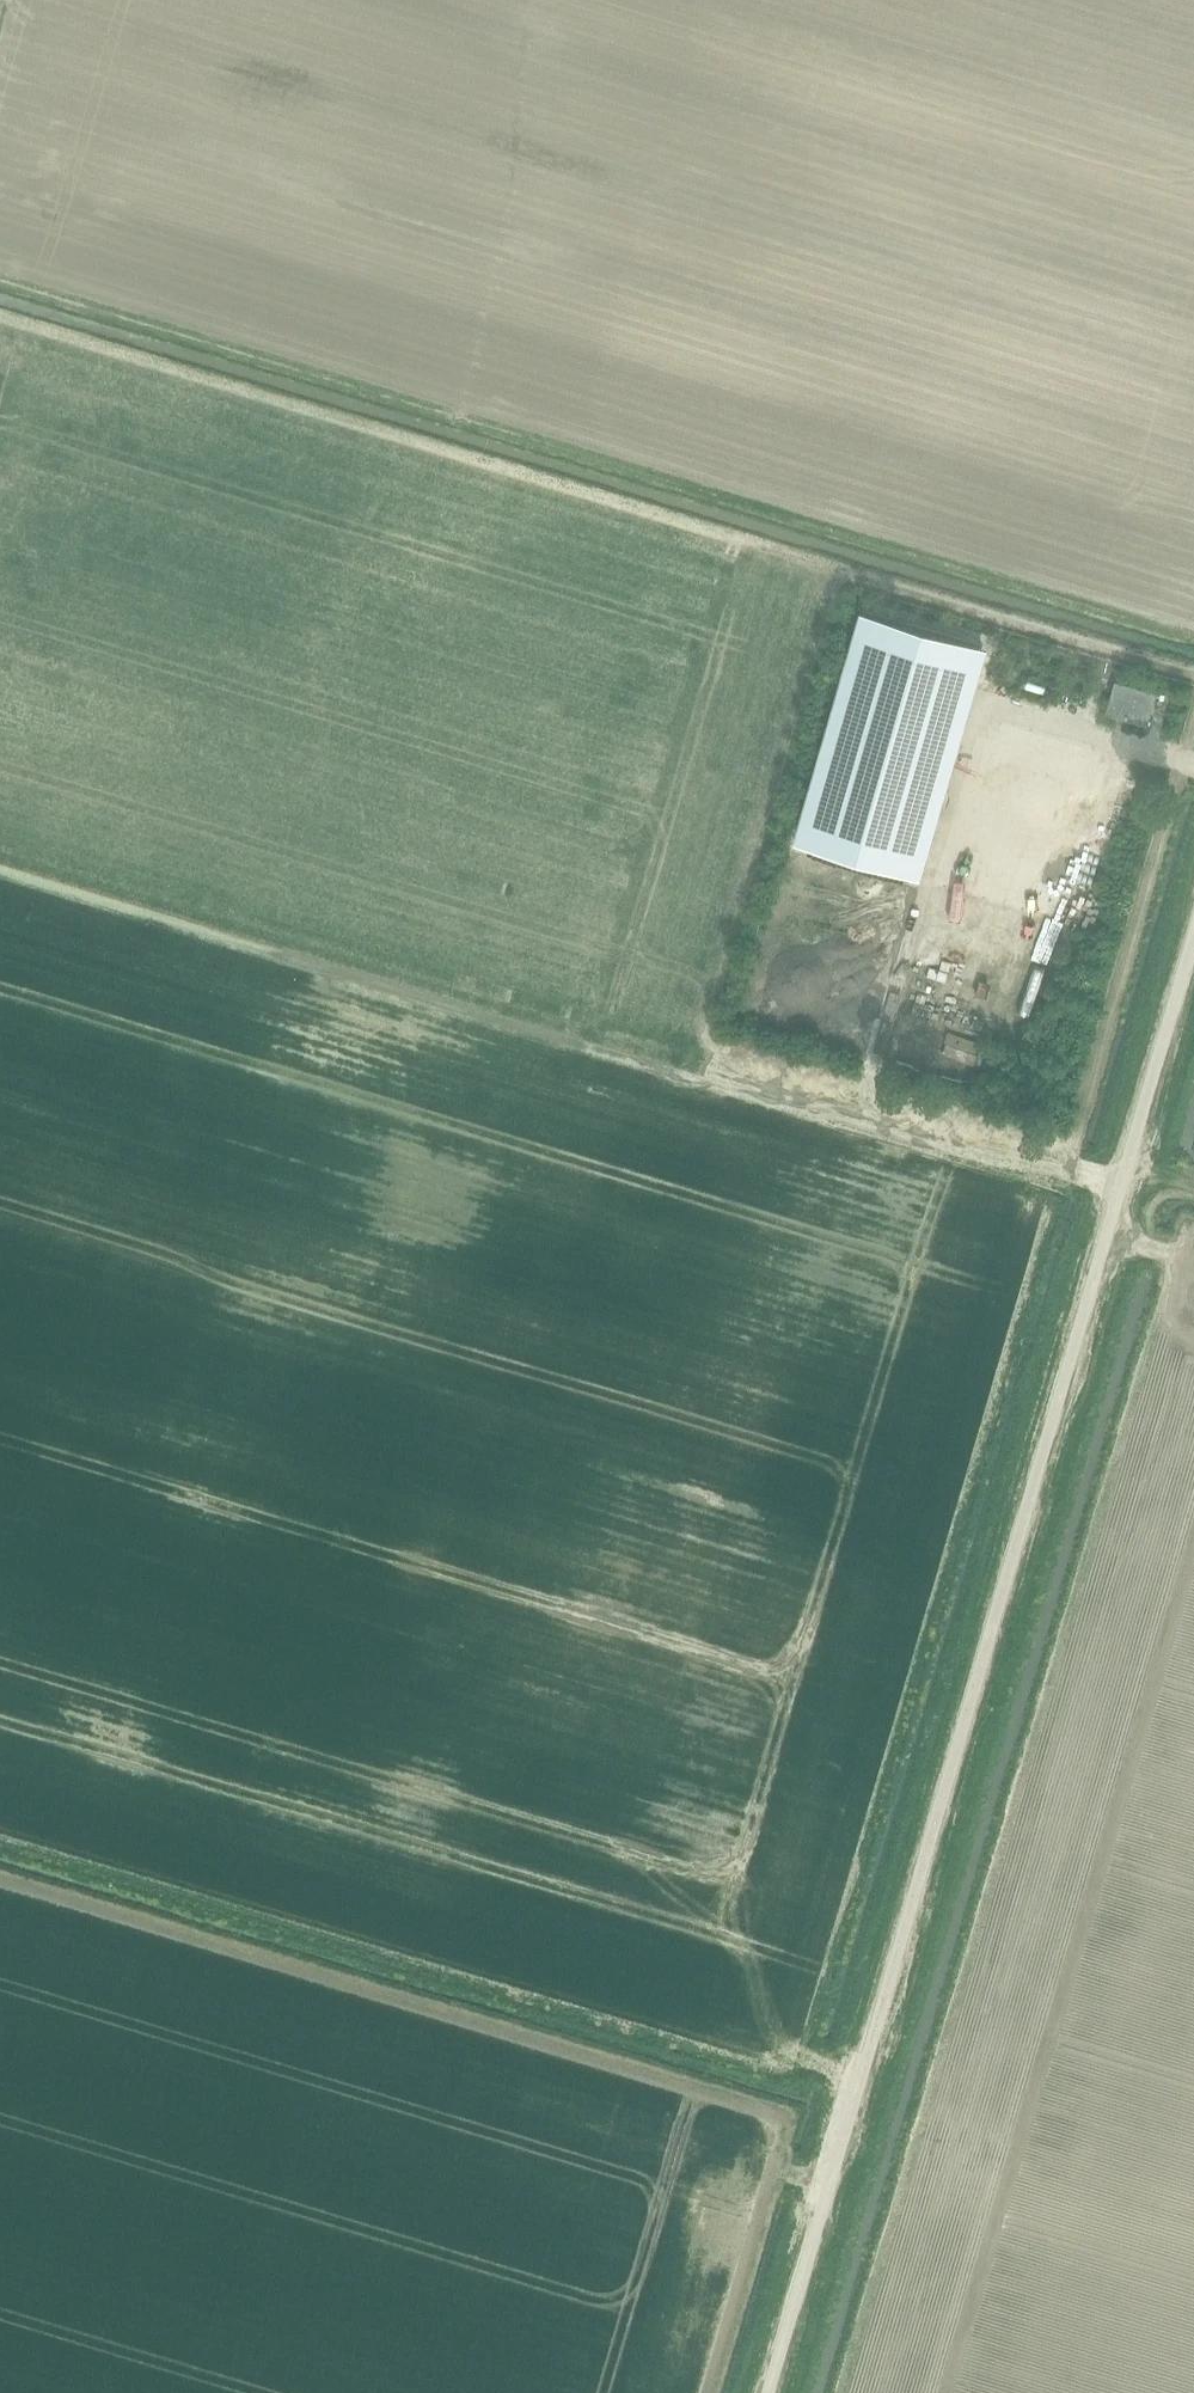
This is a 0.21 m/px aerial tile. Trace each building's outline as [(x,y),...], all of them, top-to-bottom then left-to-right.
[(972,620),(856,587),(786,822),(904,852),(972,620)] [(1116,680),(1106,713),(1148,725),(1158,692),(1116,680)]
